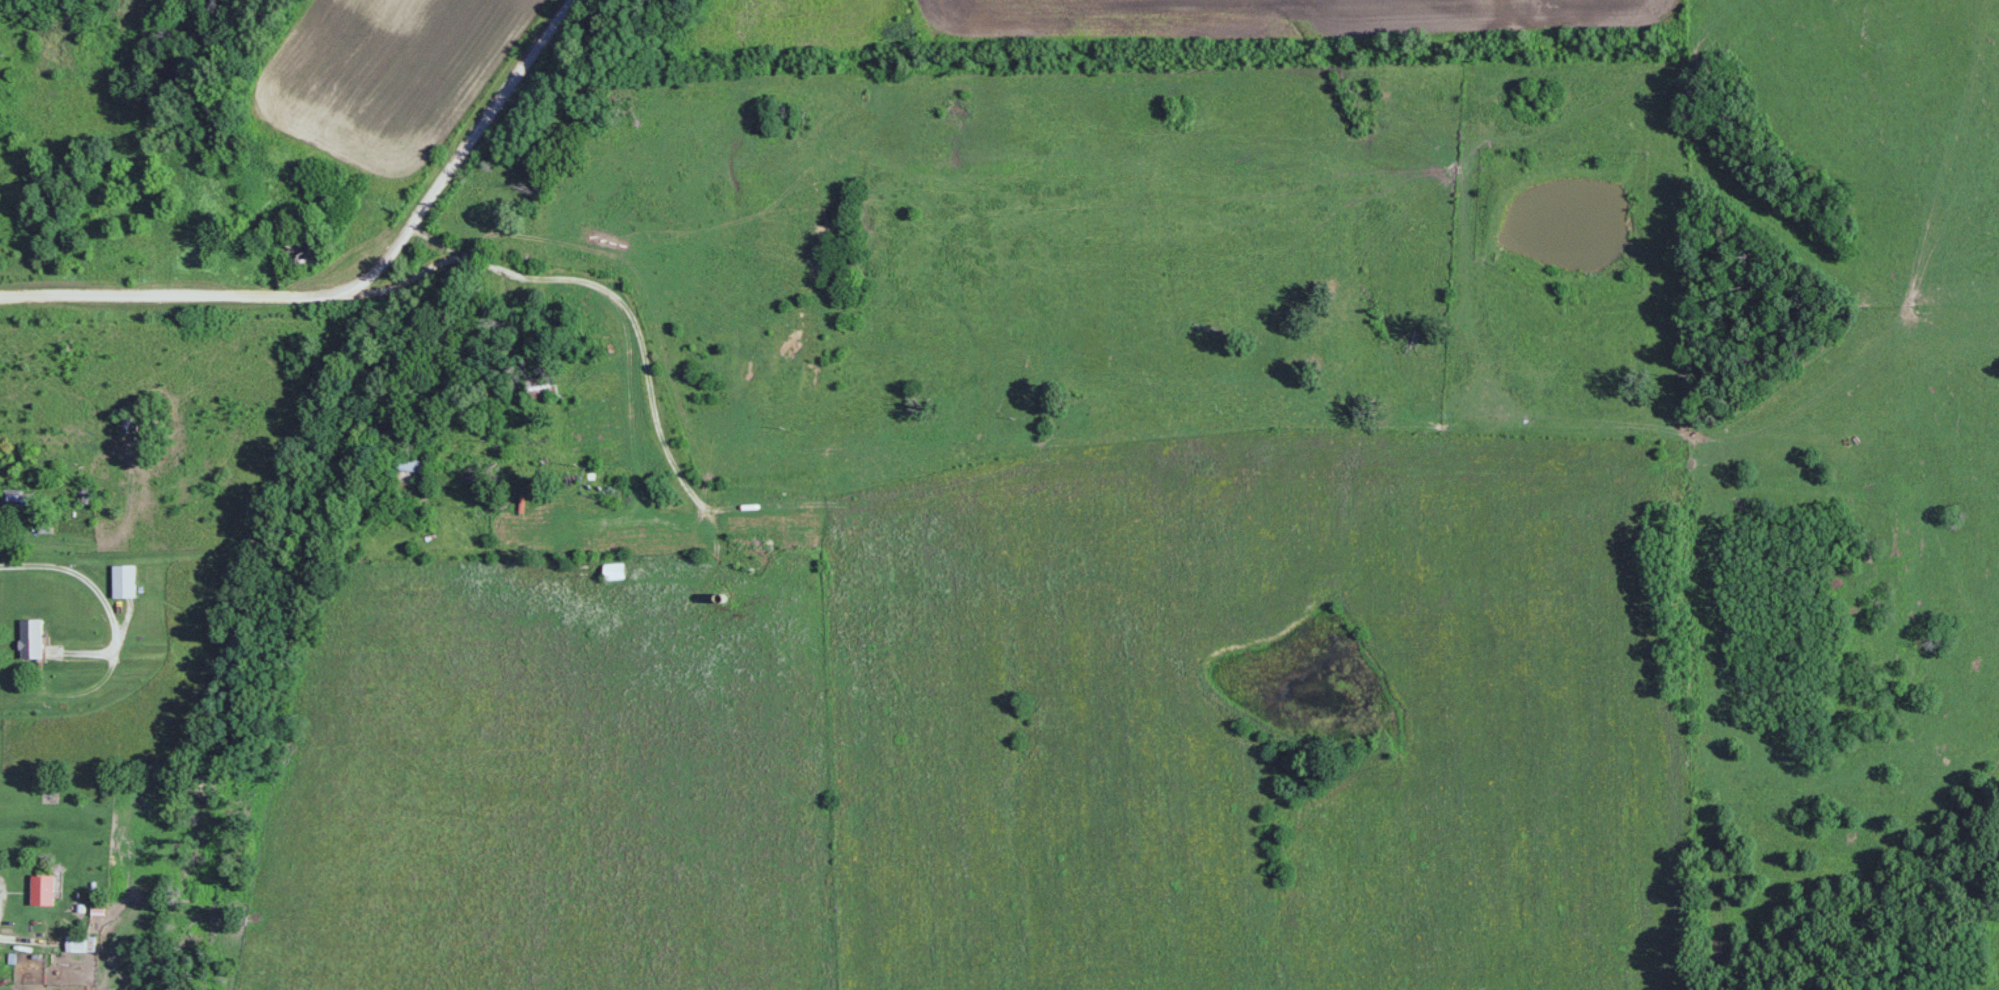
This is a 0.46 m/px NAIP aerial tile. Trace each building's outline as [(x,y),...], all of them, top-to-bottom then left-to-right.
[(286,238),(286,266),(317,266),(317,238),(286,238)] [(525,398),(555,398),(555,383),(525,383),(525,398)] [(428,472),(429,460),(397,460),(397,472),(428,472)] [(78,503),(93,503),(93,485),(78,485),(78,503)] [(604,564),(604,578),(624,578),(624,564),(604,564)] [(112,565),(112,598),(135,598),(135,565),(112,565)] [(42,659),(42,619),(20,619),(20,659),(42,659)] [(53,876),(31,876),(31,905),(53,905),(53,876)] [(93,936),(66,936),(66,952),(93,952),(93,936)]
